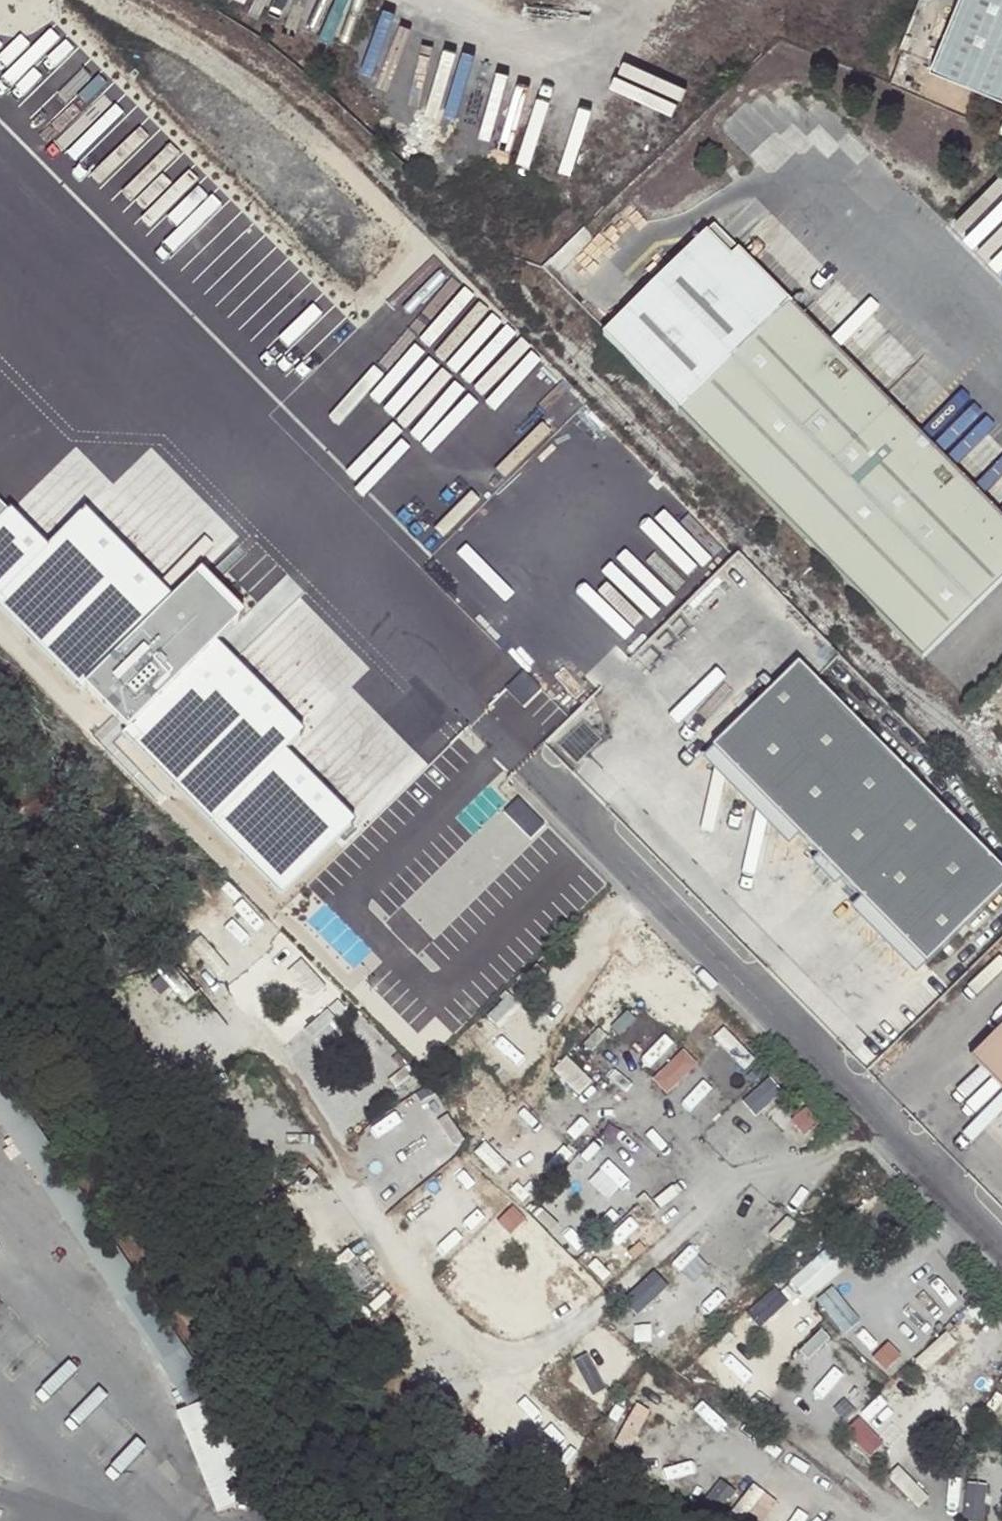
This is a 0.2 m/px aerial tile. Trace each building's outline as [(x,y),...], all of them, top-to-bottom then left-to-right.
[(928,66),(1001,98),(1001,0),(957,0),(928,66)] [(98,97),(53,141),(107,196),(109,194),(124,210),(174,162),(202,190),(211,181),(113,79),(96,95),(98,97)] [(382,106),(396,105),(396,87),(382,87),(382,106)] [(922,662),(1001,582),(1001,534),(731,259),(706,234),(607,333),(602,337),(922,662)] [(731,259),(1001,534),(1001,519),(738,252),(731,259)] [(89,692),(94,687),(135,730),(130,735),(288,894),(357,826),(288,756),(308,736),(220,648),(248,620),(207,578),(179,606),(90,517),(53,553),(16,516),(11,521),(0,509),(0,603),(89,692)] [(797,664),(712,749),(925,965),(1001,889),(1001,872),(813,680),(797,664)] [(526,674),(507,691),(524,709),(543,691),(526,674)] [(505,811),(530,836),(545,821),(519,796),(505,811)] [(143,983),(158,1005),(183,988),(168,966),(143,983)] [(972,1063),(1001,1094),(1001,1033),(972,1063)] [(809,1299),(847,1266),(829,1246),(791,1279),(809,1299)]
